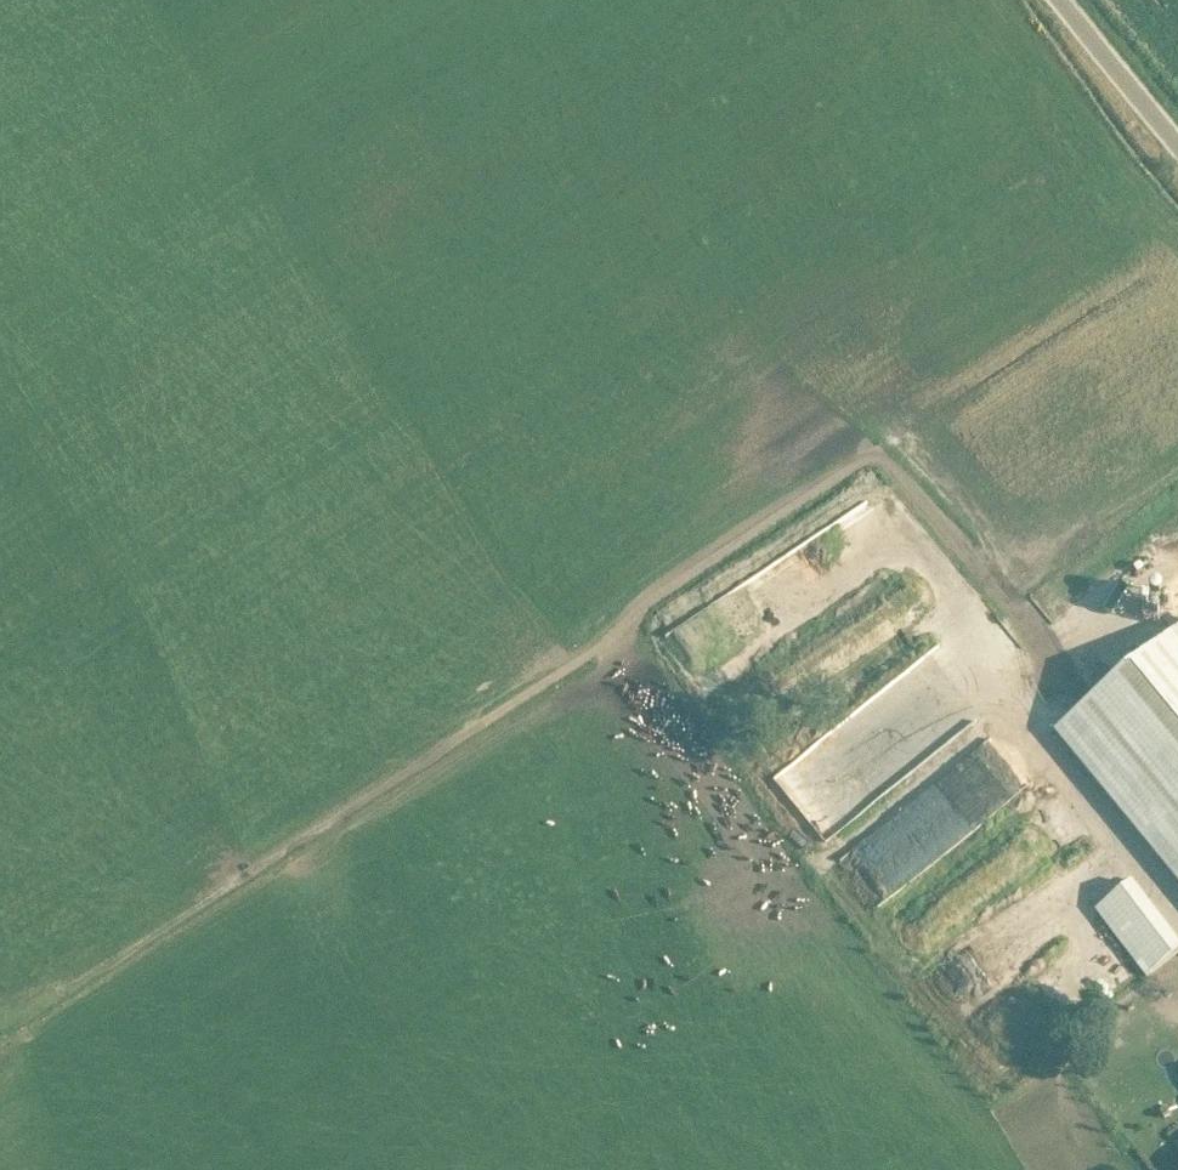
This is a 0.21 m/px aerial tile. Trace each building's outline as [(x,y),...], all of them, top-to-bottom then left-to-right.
[(1058,732),(1177,878),(1177,633),(1058,732)] [(1144,977),(1177,951),(1177,947),(1127,880),(1090,908),(1144,977)]
